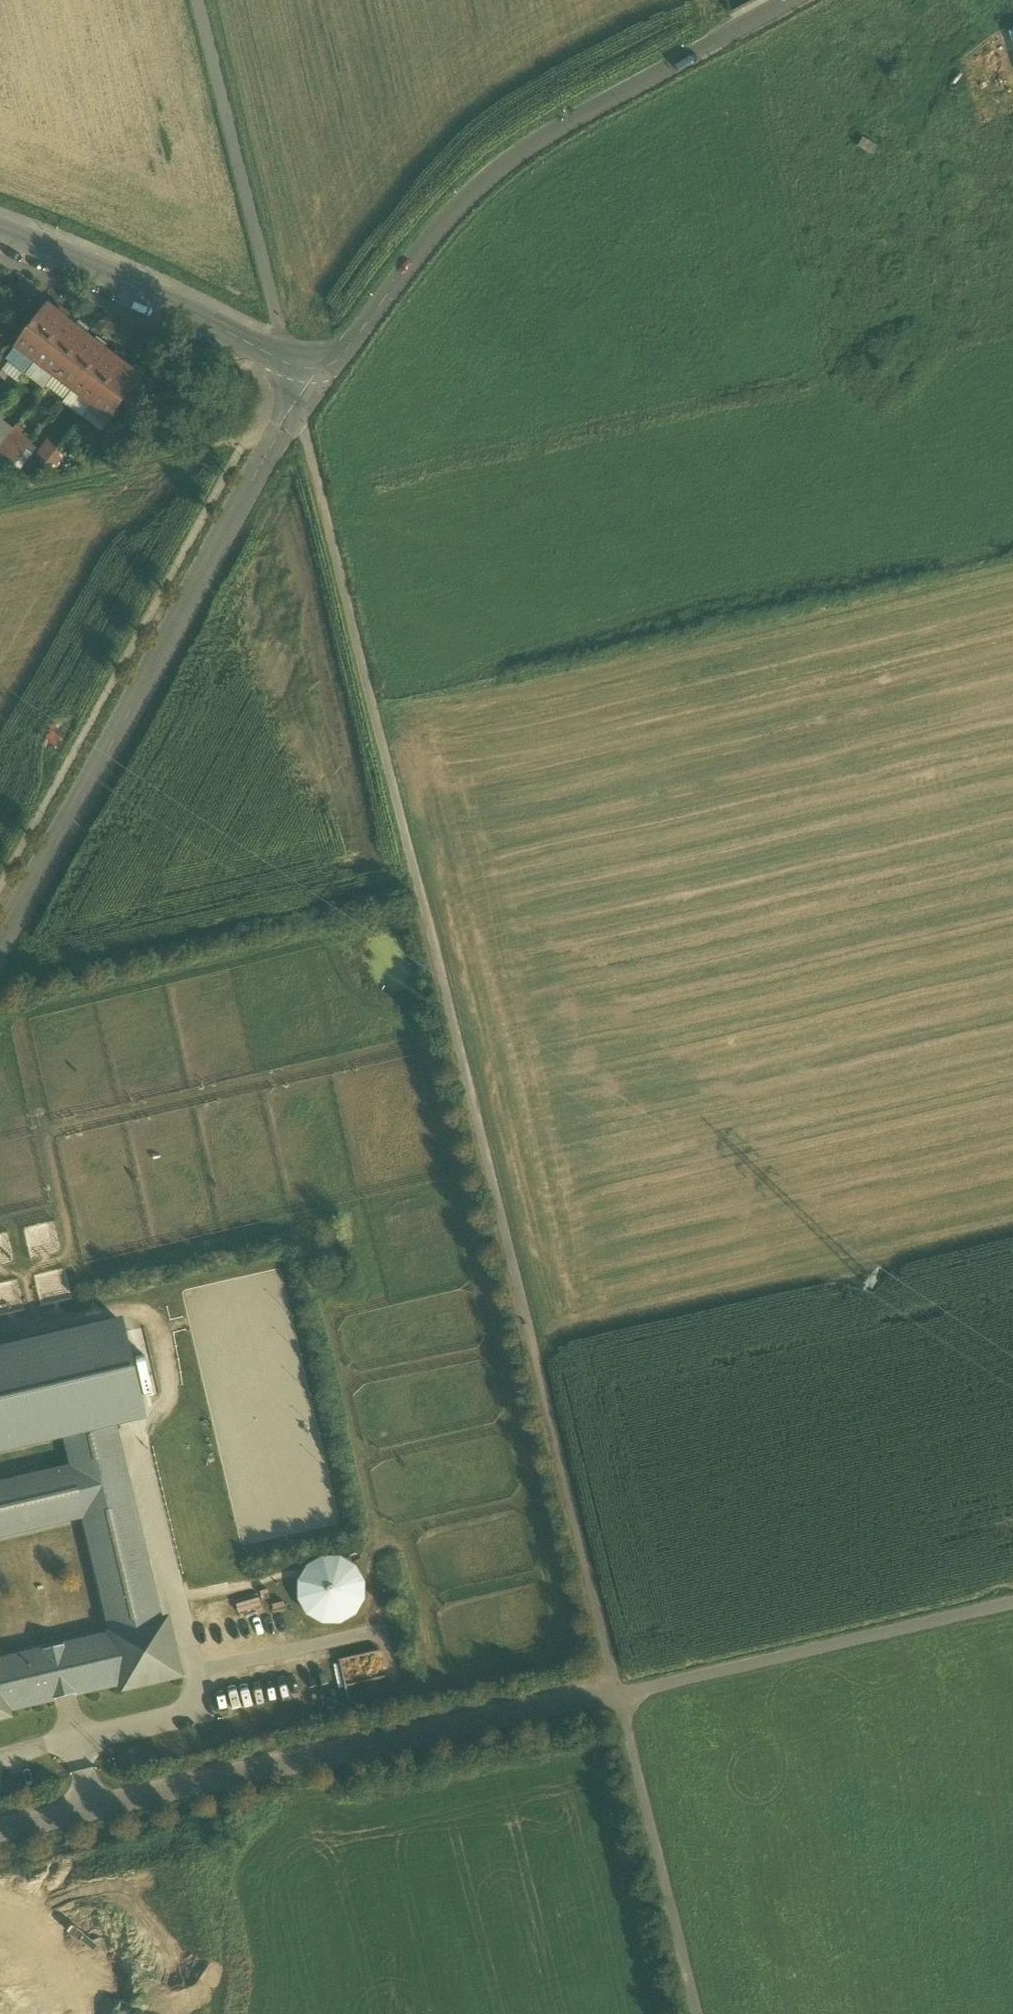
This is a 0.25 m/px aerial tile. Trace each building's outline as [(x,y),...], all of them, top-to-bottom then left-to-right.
[(46,307),(17,346),(36,360),(66,321),(46,307)] [(66,321),(36,360),(54,375),(84,336),(66,321)] [(84,336),(54,375),(73,389),(103,350),(84,336)] [(36,360),(17,346),(6,360),(25,374),(36,360)] [(122,364),(103,350),(73,389),(92,404),(122,364)] [(141,379),(122,364),(92,404),(111,418),(141,379)] [(17,426),(11,432),(0,447),(0,449),(17,462),(31,445),(32,444),(20,436),(24,431),(17,426)] [(37,449),(31,445),(17,462),(13,468),(19,473),(37,449)] [(54,453),(44,446),(37,455),(47,462),(54,453)] [(0,1351),(0,1450),(65,1434),(115,1423),(144,1416),(122,1322),(0,1351)] [(84,1516),(112,1633),(161,1621),(115,1423),(65,1434),(73,1467),(0,1484),(0,1536),(84,1516)] [(326,1556),(310,1564),(300,1579),(301,1598),(309,1612),(324,1622),(342,1622),(358,1614),(366,1599),(367,1580),(357,1565),(343,1556),(326,1556)] [(0,1660),(0,1717),(8,1715),(7,1711),(124,1683),(125,1688),(180,1675),(167,1620),(161,1621),(112,1633),(112,1634),(0,1660)] [(349,1696),(387,1691),(381,1652),(344,1657),(349,1696)]
